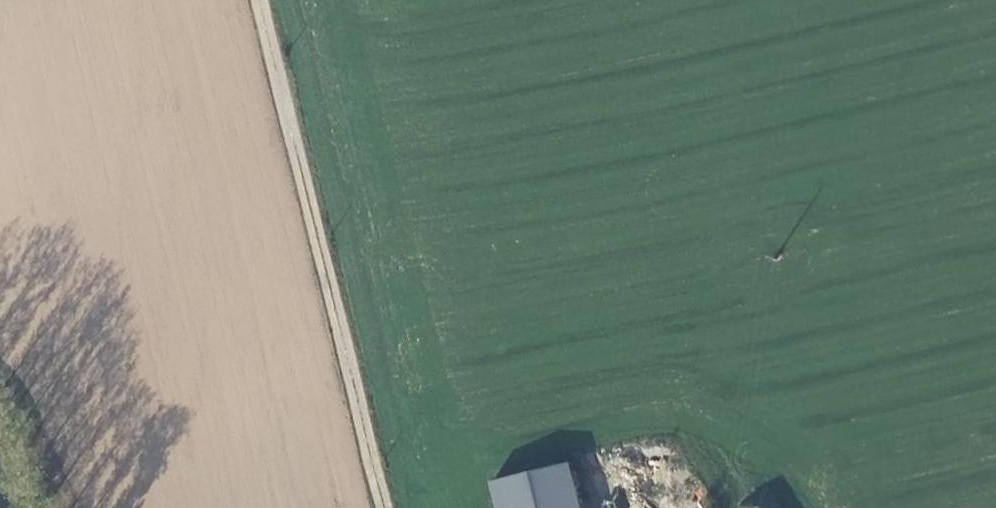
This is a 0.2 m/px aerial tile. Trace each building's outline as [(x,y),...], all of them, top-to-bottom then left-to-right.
[(496,507),(582,507),(572,461),(490,479),(496,507)] [(770,487),(740,505),(742,507),(783,507),(770,487)]
